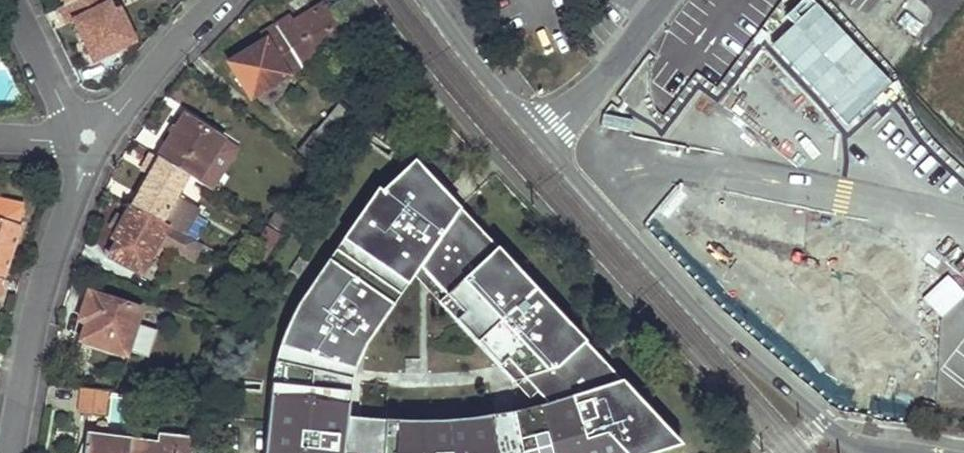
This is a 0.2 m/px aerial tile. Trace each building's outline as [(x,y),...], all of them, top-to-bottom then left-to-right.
[(93,60),(133,41),(118,10),(113,12),(107,0),(74,0),(65,4),(58,7),(66,22),(72,18),(93,60)] [(289,17),(275,26),(301,68),(352,37),(329,0),(292,22),(289,17)] [(921,31),(927,13),(905,6),(899,25),(921,31)] [(227,62),(250,99),(251,99),(301,68),(275,26),(261,34),(264,40),(227,62)] [(223,140),(185,115),(158,157),(189,175),(197,180),(223,140)] [(314,130),(298,151),(322,170),(338,150),(314,130)] [(178,194),(189,175),(158,157),(155,162),(148,175),(131,205),(183,235),(199,207),(178,194)] [(155,162),(149,158),(142,171),(148,175),(155,162)] [(262,452),(343,452),(347,419),(351,388),(364,355),(399,305),(416,282),(463,218),(417,167),(385,198),(380,193),(294,313),(281,340),(266,401),(262,452)] [(20,205),(0,201),(0,279),(3,280),(21,226),(16,224),(20,205)] [(183,235),(131,205),(116,233),(121,236),(109,258),(141,276),(158,244),(184,259),(194,242),(183,235)] [(294,215),(280,207),(269,223),(283,232),(294,215)] [(463,218),(416,282),(531,403),(538,398),(548,409),(526,414),(491,419),(435,426),(385,422),(358,420),(347,419),(343,452),(667,452),(675,451),(602,372),(605,369),(585,349),(587,347),(500,254),(498,256),(463,218)] [(266,229),(259,243),(271,250),(279,236),(266,229)] [(141,310),(88,293),(81,315),(88,317),(80,342),(126,357),(141,310)] [(81,390),(79,412),(105,416),(108,393),(81,390)] [(130,441),(129,452),(192,452),(193,438),(160,434),(158,445),(130,441)] [(85,435),(83,452),(129,452),(130,441),(85,435)]
